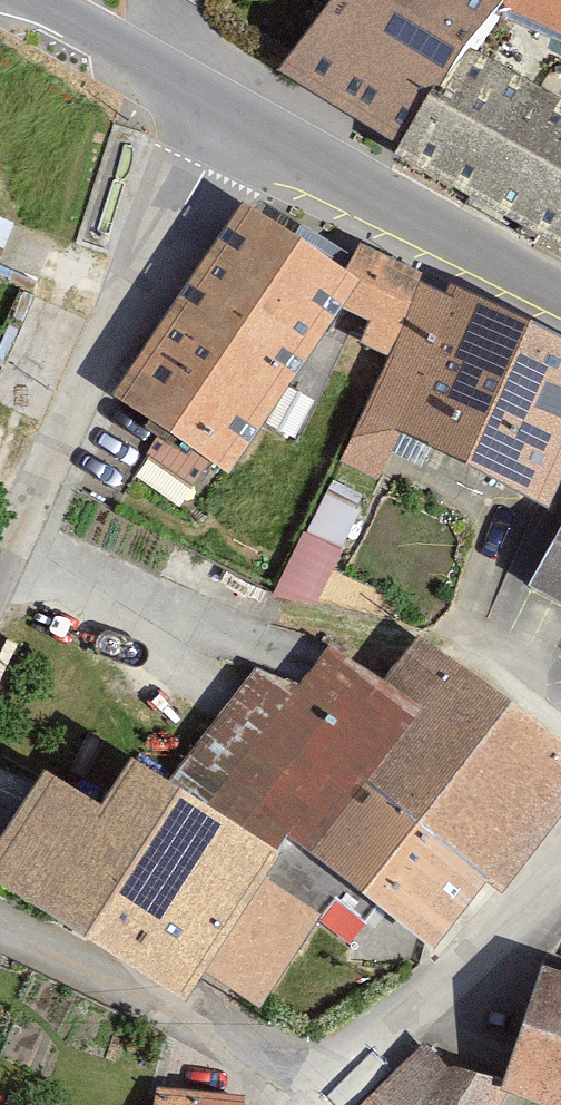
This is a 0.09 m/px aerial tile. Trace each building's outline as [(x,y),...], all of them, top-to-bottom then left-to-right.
[(263,73),(391,161),(468,43),(500,1),(500,0),(318,0),(263,73)] [(500,1),(560,31),(560,0),(500,0),(500,1)] [(468,43),(391,161),(511,228),(560,257),(560,95),(468,43)] [(240,207),(110,396),(221,471),(330,313),(350,282),(337,273),(240,207)] [(388,364),(421,288),(356,249),(337,273),(350,282),(330,313),(363,327),(355,349),(388,364)] [(560,470),(560,348),(421,288),(388,364),(359,432),(544,510),(560,470)] [(519,597),(560,622),(560,521),(519,597)] [(326,600),(346,543),(305,529),(285,586),(326,600)] [(429,955),(560,787),(560,749),(419,638),(380,689),(269,830),(429,955)] [(323,652),(189,807),(269,856),(269,830),(380,689),(323,652)] [(92,805),(36,773),(0,835),(0,889),(30,907),(26,913),(177,1006),(269,856),(189,807),(118,763),(92,805)] [(529,1104),(560,1104),(560,990),(531,980),(499,1081),(495,1094),(506,1098),(529,1104)] [(506,1098),(495,1094),(499,1081),(445,1068),(424,1036),(353,1104),(501,1104),(506,1098)]
